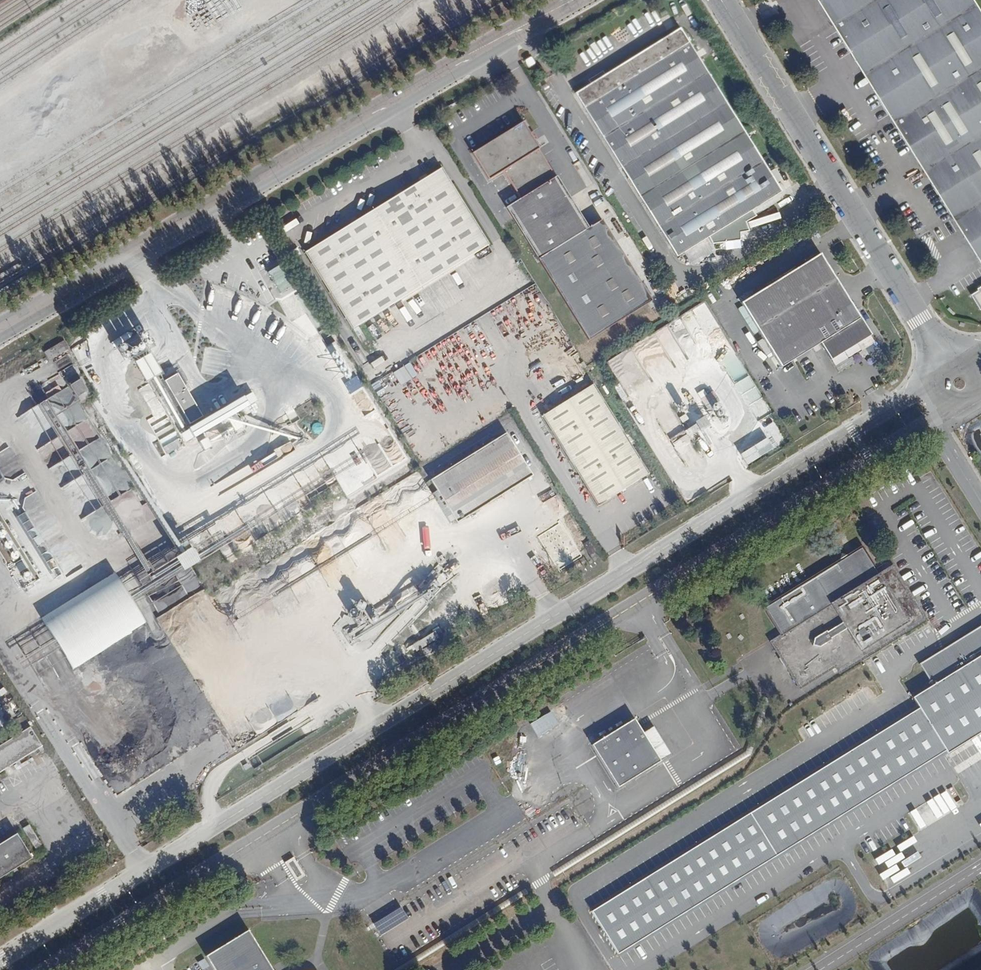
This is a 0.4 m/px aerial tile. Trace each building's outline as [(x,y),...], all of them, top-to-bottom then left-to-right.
[(980,255),(980,12),(974,0),(823,0),(980,255)] [(749,231),(746,222),(745,222),(755,215),(751,209),(781,191),(681,28),(576,93),(677,255),(709,236),(713,243),(741,240),(740,232),(749,231)] [(541,147),(525,121),(474,151),(492,181),(506,173),(523,200),(509,208),(589,338),(654,299),(604,220),(591,228),(559,176),(556,178),(538,148),(541,147)] [(491,245),(443,167),(306,251),(354,329),(491,245)] [(871,335),(821,253),(741,302),(781,368),(821,343),(831,359),(871,335)] [(291,289),(278,267),(266,273),(279,296),(291,289)] [(970,295),(980,310),(980,309),(980,288),(970,295)] [(692,311),(683,316),(697,340),(706,335),(692,311)] [(64,340),(54,346),(59,354),(69,348),(64,340)] [(49,360),(59,354),(54,346),(44,352),(49,360)] [(185,443),(261,407),(254,394),(212,414),(204,418),(182,374),(167,381),(155,355),(138,363),(148,384),(139,388),(153,417),(148,420),(162,447),(182,437),(185,443)] [(393,373),(401,385),(418,375),(410,363),(393,373)] [(742,393),(754,386),(749,377),(736,383),(742,393)] [(81,380),(77,382),(86,398),(91,395),(81,380)] [(86,398),(77,382),(69,387),(79,403),(80,402),(90,419),(97,416),(88,401),(86,398)] [(625,435),(593,383),(543,415),(599,505),(649,474),(633,447),(625,435)] [(88,401),(97,416),(100,414),(92,399),(88,401)] [(97,416),(103,425),(106,423),(100,414),(97,416)] [(96,429),(103,425),(97,416),(90,419),(96,429)] [(625,435),(633,447),(639,444),(630,432),(625,435)] [(533,476),(506,434),(432,479),(458,521),(533,476)] [(748,466),(776,449),(769,438),(741,455),(748,466)] [(166,464),(171,461),(164,450),(159,453),(166,464)] [(126,512),(140,504),(132,490),(118,497),(126,512)] [(57,572),(47,554),(40,557),(16,511),(16,526),(4,525),(4,529),(0,529),(0,585),(11,579),(27,579),(27,577),(24,571),(53,572),(59,583),(77,573),(57,572)] [(598,551),(591,540),(583,545),(591,556),(598,551)] [(877,576),(860,548),(763,608),(780,636),(748,656),(776,702),(812,680),(817,687),(851,664),(847,658),(906,622),(877,576)] [(910,636),(932,622),(924,610),(921,612),(893,567),(877,576),(906,622),(847,658),(851,664),(907,631),(910,636)] [(114,573),(41,619),(73,669),(145,624),(114,573)] [(415,585),(343,627),(348,635),(419,593),(415,585)] [(919,667),(933,690),(913,702),(918,711),(590,914),(618,959),(980,733),(980,628),(919,667)] [(414,653),(411,648),(400,654),(403,659),(414,653)] [(636,718),(593,745),(619,787),(661,761),(644,732),(636,718)] [(654,726),(644,732),(661,761),(671,754),(654,726)] [(32,728),(0,747),(0,772),(43,746),(32,728)] [(951,810),(958,807),(950,790),(943,793),(951,810)] [(17,834),(0,845),(0,876),(31,857),(17,834)] [(294,858),(287,862),(296,877),(303,874),(294,858)] [(527,893),(524,888),(394,969),(403,969),(527,893)] [(248,929),(206,954),(215,969),(273,969),(248,929)]
